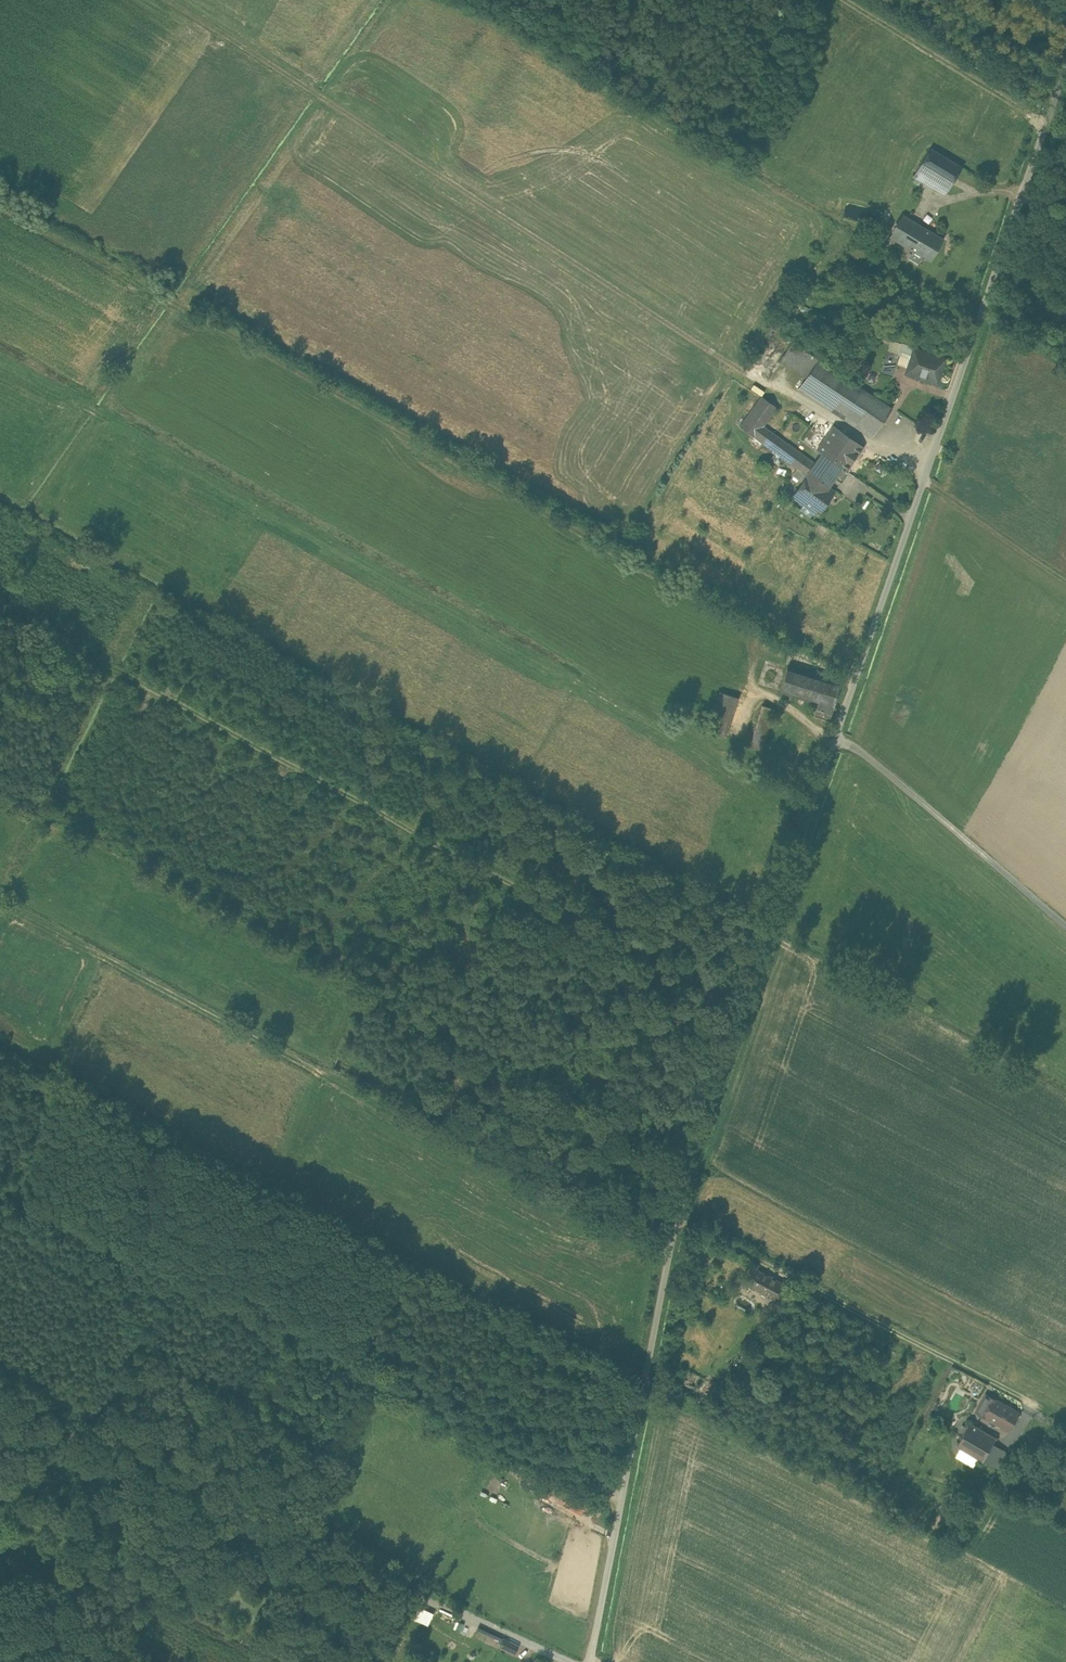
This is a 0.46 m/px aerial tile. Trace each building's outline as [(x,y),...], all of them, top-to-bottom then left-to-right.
[(962,167),(931,147),(914,175),(939,191),(945,182),(951,185),(962,167)] [(951,185),(945,182),(939,191),(946,195),(951,185)] [(917,223),(903,214),(890,237),(904,245),(917,223)] [(944,239),(917,223),(904,245),(913,251),(909,258),(918,264),(923,256),(931,261),(944,239)] [(892,340),(888,350),(900,354),(901,352),(899,351),(901,343),(892,340)] [(892,408),(792,342),(780,359),(806,377),(799,388),(872,437),(892,408)] [(901,352),(912,356),(914,348),(915,348),(916,346),(914,346),(914,345),(912,345),(912,346),(902,342),(901,343),(899,351),(901,352)] [(912,356),(908,367),(906,373),(933,382),(937,373),(941,374),(946,359),(915,348),(914,348),(912,356)] [(888,350),(883,365),(895,369),(897,363),(900,354),(888,350)] [(912,356),(901,352),(900,354),(897,363),(908,367),(912,356)] [(895,369),(883,365),(881,372),(893,376),(895,369)] [(864,447),(834,426),(810,459),(764,425),(778,407),(762,395),(740,426),(807,475),(810,472),(829,485),(841,467),(847,471),(864,447)] [(829,485),(810,472),(807,475),(793,496),(819,515),(836,490),(829,485)] [(825,678),(788,666),(780,691),(817,703),(825,678)] [(841,683),(825,678),(817,703),(814,715),(829,720),(841,683)] [(720,691),(707,730),(726,736),(739,697),(720,691)] [(763,705),(750,746),(762,750),(775,709),(763,705)] [(786,1284),(755,1267),(746,1284),(777,1300),(786,1284)] [(997,1400),(986,1394),(977,1410),(988,1416),(988,1417),(1010,1429),(1019,1412),(997,1400)] [(997,1437),(971,1422),(958,1445),(984,1461),(997,1437)] [(482,1632),(498,1640),(501,1635),(485,1627),(482,1632)] [(518,1645),(503,1638),(499,1645),(515,1652),(518,1645)]
